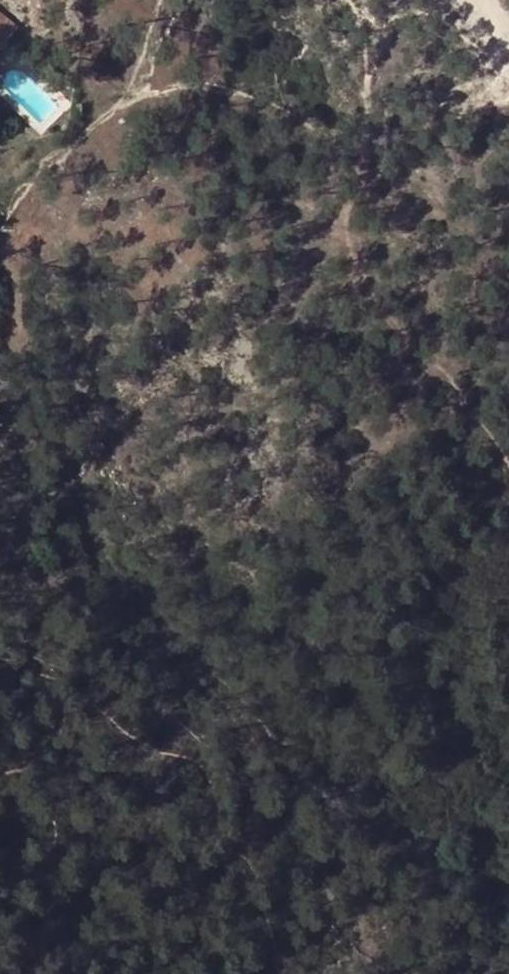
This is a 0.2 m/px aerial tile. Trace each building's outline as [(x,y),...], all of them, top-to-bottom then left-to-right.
[(16,27),(0,14),(0,48),(16,27)] [(59,76),(49,87),(54,93),(64,81),(59,76)]
